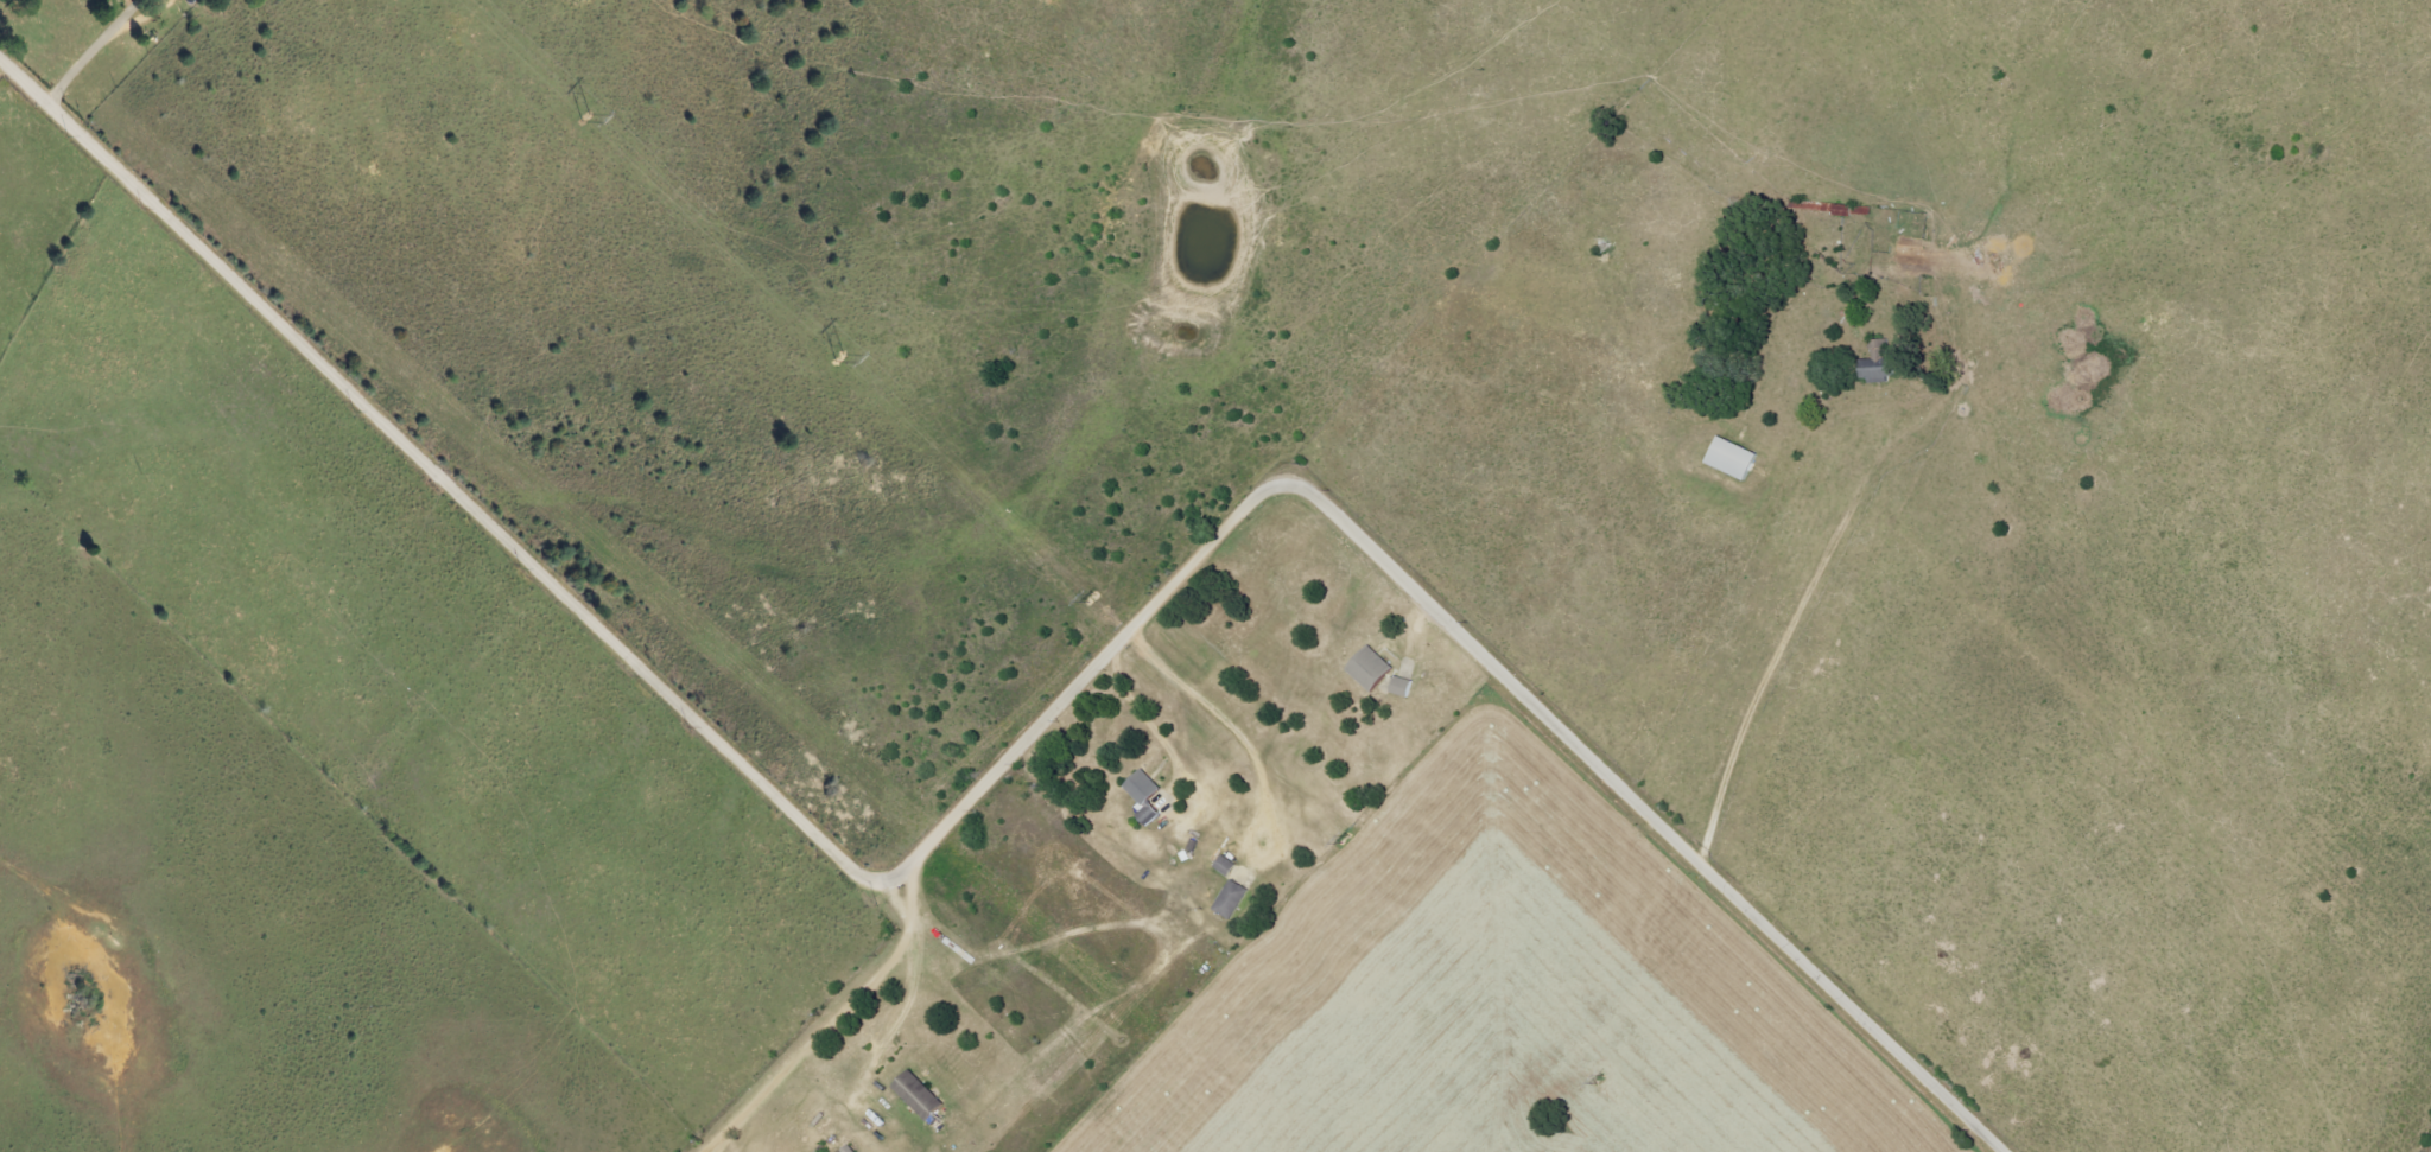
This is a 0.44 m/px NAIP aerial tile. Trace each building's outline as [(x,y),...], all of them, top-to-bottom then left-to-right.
[(1894,381),(1893,340),(1875,340),(1876,359),(1865,360),(1866,382),(1894,381)] [(1711,464),(1750,481),(1762,454),(1723,437),(1711,464)] [(1360,690),(1334,668),(1344,654),(1357,643),(1383,666),(1369,677),(1360,690)] [(1372,693),(1395,668),(1371,646),(1348,671),(1372,693)] [(1410,698),(1415,682),(1397,677),(1392,693),(1410,698)] [(1146,807),(1164,790),(1145,770),(1127,788),(1146,807)] [(1163,815),(1151,800),(1138,812),(1150,826),(1163,815)] [(1240,866),(1227,856),(1217,867),(1230,878),(1240,866)] [(1218,913),(1237,921),(1250,890),(1231,881),(1218,913)] [(931,1123),(948,1105),(912,1071),(895,1089),(931,1123)]
